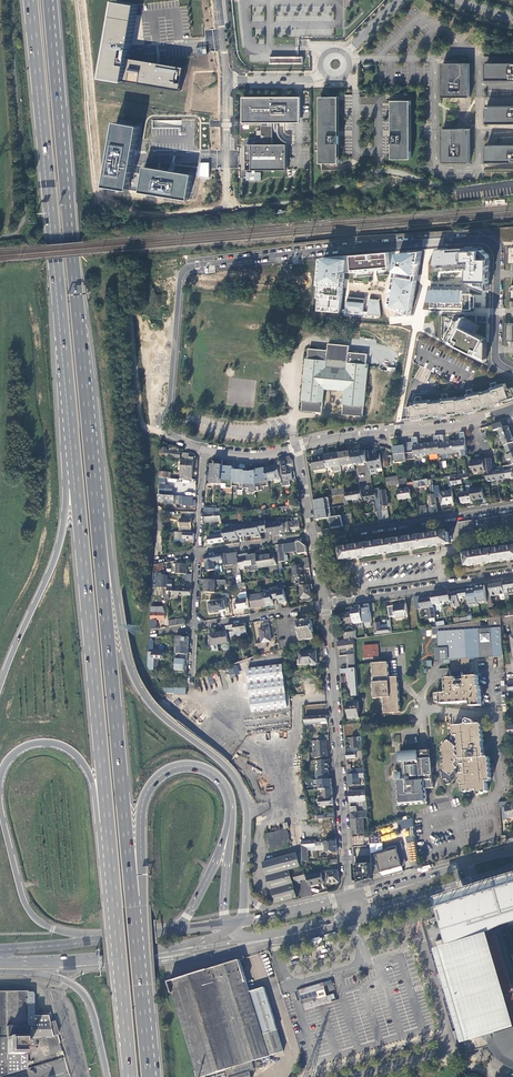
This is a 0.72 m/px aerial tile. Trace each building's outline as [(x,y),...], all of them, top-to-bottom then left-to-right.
[(115,0),(102,79),(181,92),(186,69),(128,59),(139,3),(115,0)] [(195,48),(197,55),(206,54),(205,46),(195,48)] [(470,63),(443,63),(444,92),(446,92),(446,97),(470,97),(470,63)] [(487,63),(487,78),(493,78),(493,80),(512,80),(512,63),(487,63)] [(299,97),(244,97),(244,123),(269,123),(269,126),(263,126),(263,145),(247,145),(247,155),(253,154),(253,162),(247,162),(247,170),(288,170),(288,145),(273,145),(273,123),(299,123),(301,123),(301,97),(299,97)] [(319,97),(319,163),(336,163),(336,144),(338,144),(338,136),(336,136),(336,97),(319,97)] [(411,101),(394,101),(394,135),(393,135),(393,143),(394,143),(395,159),(411,159),(411,101)] [(487,107),(487,122),(491,122),(491,124),(512,124),(512,107),(487,107)] [(118,122),(105,187),(128,191),(136,152),(141,126),(118,122)] [(470,129),(446,129),(446,134),(444,134),(444,163),(470,163),(470,129)] [(487,146),(487,161),(491,161),(491,163),(512,163),(512,146),(487,146)] [(199,162),(199,178),(209,178),(209,163),(199,162)] [(143,168),(139,193),(186,202),(190,176),(143,168)] [(438,251),(433,273),(470,269),(469,285),(489,293),(489,255),(484,254),(484,248),(438,251)] [(390,306),(413,317),(425,251),(403,250),(390,306)] [(318,313),(381,317),(379,300),(347,297),(350,272),(391,269),(389,257),(350,261),(325,258),(318,313)] [(431,290),(429,304),(463,304),(463,303),(465,303),(465,311),(473,311),(473,309),(476,309),(476,297),(474,298),(474,295),(466,295),(465,298),(464,299),(464,291),(431,290)] [(444,339),(488,361),(490,323),(478,323),(478,316),(470,316),(468,320),(465,319),(461,327),(453,322),(444,339)] [(306,359),(302,400),(303,400),(302,410),(323,412),(325,389),(345,390),(343,414),(363,416),(364,406),(365,406),(369,364),(366,364),(367,353),(349,351),(349,345),(329,343),(328,350),(309,348),(308,359),(306,359)] [(228,376),(231,377),(234,374),(235,371),(232,368),(228,367),(226,370),(226,374),(228,376)] [(407,406),(405,418),(408,418),(413,417),(413,419),(423,418),(423,417),(440,415),(440,417),(450,416),(450,414),(458,413),(467,411),(467,413),(477,411),(476,409),(485,407),(493,405),(494,406),(502,404),(502,402),(512,398),(512,389),(508,390),(506,385),(498,387),(497,384),(492,385),(494,390),(482,394),(482,392),(474,395),(473,394),(473,391),(468,392),(469,397),(458,399),(457,399),(449,399),(449,396),(444,396),(444,401),(431,402),(431,401),(423,401),(423,400),(422,397),(417,397),(418,402),(413,403),(413,406),(410,406),(407,406)] [(500,437),(511,432),(509,426),(504,428),(502,423),(493,426),(495,431),(498,430),(500,437)] [(511,432),(500,437),(506,451),(508,456),(506,457),(508,461),(512,459),(512,463),(512,439),(511,432)] [(452,442),(454,454),(462,453),(463,452),(467,451),(464,433),(460,433),(461,441),(461,443),(459,443),(459,442),(452,442)] [(454,454),(452,442),(446,443),(447,445),(444,445),(444,443),(443,435),(438,436),(440,454),(441,456),(454,454)] [(432,443),(425,444),(427,456),(440,454),(438,436),(433,436),(434,443),(434,445),(432,445),(432,443)] [(427,456),(425,444),(420,445),(421,447),(418,447),(418,446),(417,438),(412,438),(413,443),(416,457),(427,456)] [(165,443),(160,441),(159,455),(167,456),(167,457),(180,458),(181,452),(178,452),(179,448),(174,446),(173,451),(166,450),(167,448),(165,448),(165,443)] [(397,464),(408,462),(407,461),(416,459),(416,457),(413,443),(409,443),(409,445),(405,446),(405,447),(402,448),(402,446),(394,447),(397,464)] [(387,449),(381,447),(381,452),(381,454),(382,461),(383,468),(389,467),(387,452),(387,449)] [(352,451),(338,453),(341,466),(354,464),(352,453),(352,451)] [(366,451),(352,453),(354,464),(355,465),(358,464),(359,465),(364,464),(364,463),(368,462),(367,453),(366,451)] [(382,461),(381,454),(374,455),(374,452),(367,453),(368,462),(370,470),(383,468),(382,461)] [(183,455),(182,455),(182,459),(185,460),(185,461),(182,461),(181,479),(185,479),(193,480),(194,461),(189,461),(189,458),(189,454),(183,453),(183,455)] [(338,453),(325,456),(327,469),(328,471),(333,470),(333,468),(341,466),(338,453)] [(327,469),(325,456),(311,458),(313,471),(327,469)] [(286,465),(293,463),(292,459),(290,457),(278,460),(280,465),(280,466),(280,470),(281,478),(282,482),(283,487),(291,485),(290,481),(293,480),(292,472),(287,473),(286,465)] [(487,482),(505,479),(504,467),(504,466),(495,468),(496,471),(492,471),(491,469),(493,469),(491,459),(484,460),(486,471),(487,482)] [(486,471),(484,460),(471,462),(472,468),(473,468),(474,473),(486,471)] [(221,484),(221,483),(222,466),(222,465),(212,464),(211,484),(221,484)] [(281,478),(280,470),(280,466),(280,465),(265,469),(268,481),(281,478)] [(504,467),(505,479),(512,478),(512,465),(504,467)] [(233,467),(222,466),(221,483),(227,484),(227,487),(232,488),(232,486),(233,470),(233,467)] [(256,472),(255,492),(263,490),(262,487),(269,486),(268,481),(265,469),(256,470),(256,472)] [(244,470),(233,470),(232,486),(238,486),(238,490),(243,490),(243,488),(244,472),(244,470)] [(250,472),(244,472),(243,488),(249,488),(249,492),(255,493),(255,492),(256,472),(250,472)] [(461,474),(451,476),(452,485),(462,484),(461,479),(461,474)] [(386,479),(387,487),(400,485),(398,477),(386,479)] [(197,487),(197,480),(193,480),(185,479),(185,486),(197,487)] [(433,479),(415,482),(415,483),(416,487),(416,488),(430,486),(434,485),(433,479)] [(416,487),(415,483),(408,484),(409,490),(403,491),(402,485),(400,485),(397,486),(400,500),(412,498),(410,489),(411,489),(411,488),(416,487)] [(433,513),(438,512),(436,500),(434,488),(434,485),(430,486),(431,493),(430,493),(431,495),(429,496),(431,507),(429,508),(430,513),(433,513)] [(385,488),(379,489),(381,499),(382,505),(382,507),(388,506),(385,488)] [(484,488),(471,490),(471,492),(473,501),(485,499),(484,488)] [(379,489),(361,491),(363,501),(377,499),(381,499),(379,489)] [(360,503),(363,502),(363,501),(361,491),(344,495),(345,505),(349,505),(348,501),(354,500),(359,499),(360,503)] [(442,506),(455,504),(453,491),(441,493),(441,499),(442,506)] [(463,504),(473,502),(473,501),(471,492),(461,494),(463,504)] [(159,495),(159,502),(165,502),(165,504),(174,504),(175,496),(163,496),(163,495),(159,495)] [(183,506),(196,506),(196,505),(196,500),(193,500),(193,497),(178,497),(178,501),(178,505),(183,505),(183,506)] [(330,508),(329,498),(313,501),(314,505),(315,510),(330,508)] [(208,514),(204,514),(205,514),(206,523),(222,522),(221,513),(216,513),(216,508),(212,508),(209,508),(208,514)] [(331,518),(332,518),(330,508),(315,510),(316,516),(316,520),(331,518)] [(349,526),(347,516),(347,515),(332,518),(331,518),(331,522),(332,529),(336,528),(349,526)] [(192,523),(192,520),(192,519),(180,518),(180,532),(191,532),(192,523)] [(474,520),(459,523),(462,543),(477,540),(474,520)] [(252,522),(244,524),(246,535),(246,536),(255,535),(255,537),(261,536),(260,533),(268,531),(266,524),(266,521),(253,523),(252,522)] [(268,531),(269,535),(285,533),(284,524),(284,521),(266,524),(268,531)] [(284,524),(285,533),(292,532),(296,532),(296,530),(301,530),(299,521),(284,524)] [(246,535),(244,524),(236,525),(236,527),(223,528),(225,540),(232,539),(232,541),(238,540),(238,536),(246,535)] [(184,539),(194,540),(195,533),(175,532),(175,542),(184,543),(184,539)] [(342,549),(344,560),(359,558),(386,554),(421,548),(439,546),(450,544),(449,533),(342,549)] [(301,542),(276,546),(279,562),(278,562),(279,569),(282,569),(281,562),(285,561),(284,556),(286,556),(286,553),(298,552),(299,554),(308,553),(307,551),(307,546),(301,542)] [(159,547),(156,546),(155,553),(155,557),(158,556),(158,553),(162,554),(163,546),(159,546),(159,547)] [(468,566),(478,565),(512,559),(512,548),(467,555),(468,566)] [(222,554),(223,560),(224,566),(235,564),(238,579),(230,581),(229,577),(226,578),(226,581),(228,585),(228,586),(238,584),(242,583),(240,570),(238,557),(238,555),(238,553),(226,555),(226,553),(222,554)] [(201,560),(201,563),(206,562),(206,563),(207,571),(215,570),(214,562),(223,560),(222,554),(204,557),(201,560)] [(246,570),(245,568),(250,567),(259,566),(257,556),(257,554),(252,555),(249,556),(238,557),(240,570),(246,570)] [(278,565),(275,554),(257,556),(259,566),(259,569),(278,565)] [(163,573),(164,563),(154,565),(153,573),(163,573)] [(184,574),(187,574),(187,564),(177,564),(175,564),(174,574),(184,574)] [(309,564),(301,565),(293,567),(294,576),(296,576),(297,587),(300,586),(308,585),(305,569),(310,568),(309,564)] [(168,588),(173,588),(173,582),(168,581),(168,577),(166,577),(166,575),(163,575),(163,573),(153,573),(153,587),(164,588),(168,588)] [(206,584),(205,592),(216,593),(216,584),(228,585),(226,581),(201,580),(201,584),(206,584)] [(504,583),(506,599),(510,599),(509,596),(512,596),(512,582),(511,582),(504,583)] [(502,601),(506,600),(506,599),(504,583),(495,584),(486,586),(488,602),(489,605),(493,604),(492,596),(500,595),(501,600),(502,601)] [(310,585),(308,585),(300,586),(302,599),(311,597),(310,585)] [(469,599),(470,606),(480,605),(479,603),(488,602),(486,586),(481,587),(477,587),(477,589),(468,590),(469,599)] [(274,591),(276,599),(280,598),(281,598),(281,600),(281,603),(287,602),(284,589),(274,591)] [(468,590),(458,592),(459,602),(461,602),(460,599),(464,598),(464,599),(469,599),(468,590)] [(265,594),(267,606),(273,605),(273,601),(272,600),(272,599),(276,599),(274,591),(265,593),(265,594)] [(441,593),(432,594),(433,597),(434,604),(442,603),(441,602),(451,600),(450,593),(450,592),(441,593)] [(458,592),(450,593),(451,600),(452,607),(460,606),(459,602),(458,592)] [(253,608),(267,606),(265,594),(251,596),(253,608)] [(420,596),(414,597),(416,609),(421,609),(429,608),(429,612),(428,613),(429,619),(436,618),(434,604),(433,597),(420,599),(420,596)] [(409,598),(405,599),(406,604),(407,611),(412,610),(416,610),(416,609),(414,597),(409,598)] [(239,610),(250,609),(248,599),(240,600),(238,600),(239,610)] [(209,603),(211,612),(226,610),(224,600),(209,603)] [(370,604),(365,605),(366,609),(361,609),(363,621),(363,623),(372,622),(371,612),(370,604)] [(407,611),(406,604),(401,605),(401,606),(394,607),(394,606),(388,607),(390,617),(395,617),(395,619),(408,617),(407,611)] [(354,622),(363,621),(361,609),(361,605),(358,606),(356,606),(356,609),(352,610),(353,612),(354,622)] [(158,607),(151,607),(150,621),(151,621),(151,630),(156,629),(156,620),(164,620),(165,612),(158,612),(158,607)] [(354,622),(353,612),(340,615),(342,624),(354,622)] [(508,616),(508,615),(502,617),(502,626),(512,624),(512,628),(512,615),(508,616)] [(504,656),(502,626),(502,617),(425,629),(425,630),(426,634),(426,637),(439,636),(441,659),(452,658),(452,671),(471,671),(470,657),(504,656)] [(179,625),(186,624),(184,619),(177,620),(169,622),(170,627),(179,625)] [(302,622),(297,623),(297,624),(298,624),(300,634),(301,634),(301,636),(299,637),(300,641),(315,639),(314,635),(313,632),(314,632),(313,624),(308,619),(302,620),(302,622)] [(388,633),(392,632),(392,628),(391,628),(390,621),(388,621),(388,622),(388,625),(381,626),(380,623),(374,624),(375,630),(377,629),(378,634),(388,633)] [(247,635),(246,624),(243,624),(227,626),(228,632),(229,638),(247,635)] [(262,643),(256,644),(257,650),(268,648),(267,643),(272,642),(269,627),(260,629),(262,643)] [(229,638),(228,632),(210,635),(212,645),(219,644),(229,643),(229,638)] [(182,654),(188,655),(189,637),(176,636),(176,646),(180,647),(180,649),(182,649),(182,654)] [(338,644),(339,650),(355,648),(354,639),(338,641),(338,644)] [(364,645),(365,658),(379,657),(378,644),(364,645)] [(301,665),(318,664),(317,651),(300,652),(301,665)] [(164,653),(149,652),(149,660),(155,660),(155,658),(158,659),(164,659),(164,653)] [(347,655),(348,669),(356,668),(355,654),(348,655),(347,655)] [(176,669),(184,669),(185,660),(176,659),(176,669)] [(384,698),(385,714),(401,712),(398,677),(389,678),(388,662),(372,663),(375,699),(384,698)] [(230,677),(240,674),(237,665),(227,668),(230,677)] [(288,708),(286,690),(282,665),(269,667),(258,668),(247,670),(253,712),(288,708)] [(352,688),(352,696),(358,696),(356,668),(348,669),(340,669),(341,673),(349,673),(350,688),(352,688)] [(472,677),(471,671),(452,671),(453,677),(446,678),(447,692),(448,703),(471,702),(471,707),(482,706),(481,687),(479,687),(478,676),(472,677)] [(350,719),(360,718),(359,701),(348,702),(350,719)] [(306,725),(327,723),(327,716),(315,716),(305,717),(306,725)] [(447,779),(452,783),(453,785),(457,780),(456,769),(458,767),(454,764),(457,760),(456,759),(457,758),(462,758),(460,762),(462,764),(465,764),(466,772),(461,773),(461,776),(461,778),(460,781),(462,783),(463,783),(464,792),(466,793),(469,791),(471,792),(474,790),(478,791),(478,794),(481,795),(484,793),(484,792),(486,793),(488,792),(488,781),(491,782),(493,779),(491,776),(492,774),(490,772),(491,769),(490,767),(491,765),(489,762),(491,760),(489,757),(484,758),(485,755),(484,753),(485,750),(483,748),(483,743),(485,741),(482,738),(484,736),(482,734),(484,732),(482,729),(483,726),(481,724),(475,724),(475,722),(470,719),(469,719),(466,721),(467,722),(464,725),(455,725),(454,728),(455,730),(454,733),(456,735),(459,735),(458,738),(460,740),(459,742),(460,744),(459,747),(460,749),(459,752),(461,754),(460,756),(457,756),(456,755),(456,754),(451,750),(454,746),(448,740),(441,749),(444,752),(442,755),(445,758),(442,762),(446,765),(443,768),(445,770),(443,771),(443,779),(445,779),(447,779)] [(350,724),(351,738),(357,738),(361,737),(360,723),(350,724)] [(346,753),(347,752),(363,751),(362,741),(358,741),(357,738),(351,738),(352,747),(346,749),(346,753)] [(314,752),(314,758),(328,757),(327,741),(315,742),(316,752),(314,752)] [(397,772),(399,805),(427,803),(426,788),(434,788),(433,787),(433,785),(433,784),(433,783),(433,779),(432,779),(430,750),(401,752),(402,760),(401,760),(401,762),(402,762),(403,771),(402,771),(400,772),(398,772),(397,772)] [(347,752),(347,759),(363,758),(363,751),(347,752)] [(317,780),(330,779),(330,775),(329,775),(328,760),(319,761),(319,772),(317,772),(317,780)] [(348,778),(349,786),(360,785),(359,778),(365,778),(364,773),(348,774),(348,778)] [(330,779),(317,780),(314,780),(314,786),(319,786),(319,790),(323,789),(332,789),(332,782),(332,779),(330,779)] [(318,799),(319,799),(333,798),(333,793),(332,789),(323,789),(324,796),(318,796),(318,799)] [(349,795),(350,802),(363,802),(364,810),(368,810),(366,790),(349,791),(349,795)] [(500,802),(501,821),(512,817),(512,801),(500,802)] [(351,819),(363,818),(368,818),(368,812),(357,812),(357,807),(350,807),(351,814),(351,819)] [(352,824),(353,835),(365,834),(363,818),(351,819),(352,824)] [(392,824),(393,831),(399,830),(414,827),(413,819),(392,824)] [(380,830),(382,835),(392,831),(389,826),(380,830)] [(270,850),(270,853),(289,848),(290,846),(289,844),(290,842),(290,841),(291,840),(288,829),(268,834),(268,836),(266,837),(268,845),(270,844),(272,850),(270,850)] [(380,836),(381,842),(396,838),(395,832),(380,836)] [(512,842),(512,837),(506,838),(506,835),(502,835),(502,844),(512,842)] [(354,837),(355,846),(366,845),(365,836),(354,837)] [(326,852),(337,852),(337,845),(336,838),(332,839),(332,841),(325,842),(326,852)] [(315,841),(302,841),(303,861),(308,861),(307,848),(316,847),(315,841)] [(366,845),(355,846),(355,847),(354,847),(354,850),(354,853),(355,867),(356,872),(356,880),(362,884),(368,882),(373,881),(373,877),(373,876),(371,853),(370,852),(370,847),(370,845),(366,846),(366,845)] [(370,852),(371,853),(381,850),(381,845),(370,847),(370,852)] [(401,845),(396,846),(402,868),(406,867),(401,845)] [(381,873),(382,877),(404,871),(402,868),(396,846),(387,849),(381,850),(371,853),(373,876),(381,873)] [(264,862),(275,903),(297,897),(290,870),(301,867),(297,853),(264,862)] [(297,873),(296,870),(292,871),(292,874),(294,874),(296,884),(301,883),(301,880),(306,879),(304,871),(297,873)] [(325,883),(339,882),(339,872),(322,873),(324,882),(325,883)] [(309,879),(310,886),(324,882),(322,873),(314,875),(314,874),(307,876),(308,879),(309,879)] [(450,949),(447,950),(473,1040),(472,1041),(475,1051),(485,1048),(493,1045),(490,1035),(494,1035),(492,1029),(504,1025),(506,1033),(494,1036),(496,1042),(502,1040),(504,1046),(511,1054),(512,1056),(512,882),(496,887),(493,889),(490,890),(487,891),(481,895),(476,901),(471,907),(468,912),(466,918),(464,926),(464,934),(447,939),(450,949)] [(447,915),(431,920),(432,924),(448,919),(447,915)] [(270,1056),(250,992),(241,960),(169,982),(193,1059),(199,1076),(202,1076),(227,1069),(253,1061),(270,1056)] [(337,1001),(335,994),(319,999),(317,991),(325,989),(323,983),(299,990),(305,1010),(337,1001)] [(250,992),(270,1056),(284,1051),(278,1030),(265,987),(250,992)] [(57,1035),(53,1022),(47,1024),(47,1016),(32,1016),(32,996),(32,995),(32,994),(31,994),(30,993),(29,993),(26,993),(26,992),(0,992),(0,1076),(17,1071),(25,1069),(25,1061),(26,1061),(26,1050),(26,1044),(35,1044),(35,1043),(39,1043),(38,1038),(51,1038),(51,1037),(57,1035)] [(227,1069),(229,1076),(252,1076),(250,1071),(255,1069),(253,1061),(227,1069)]
